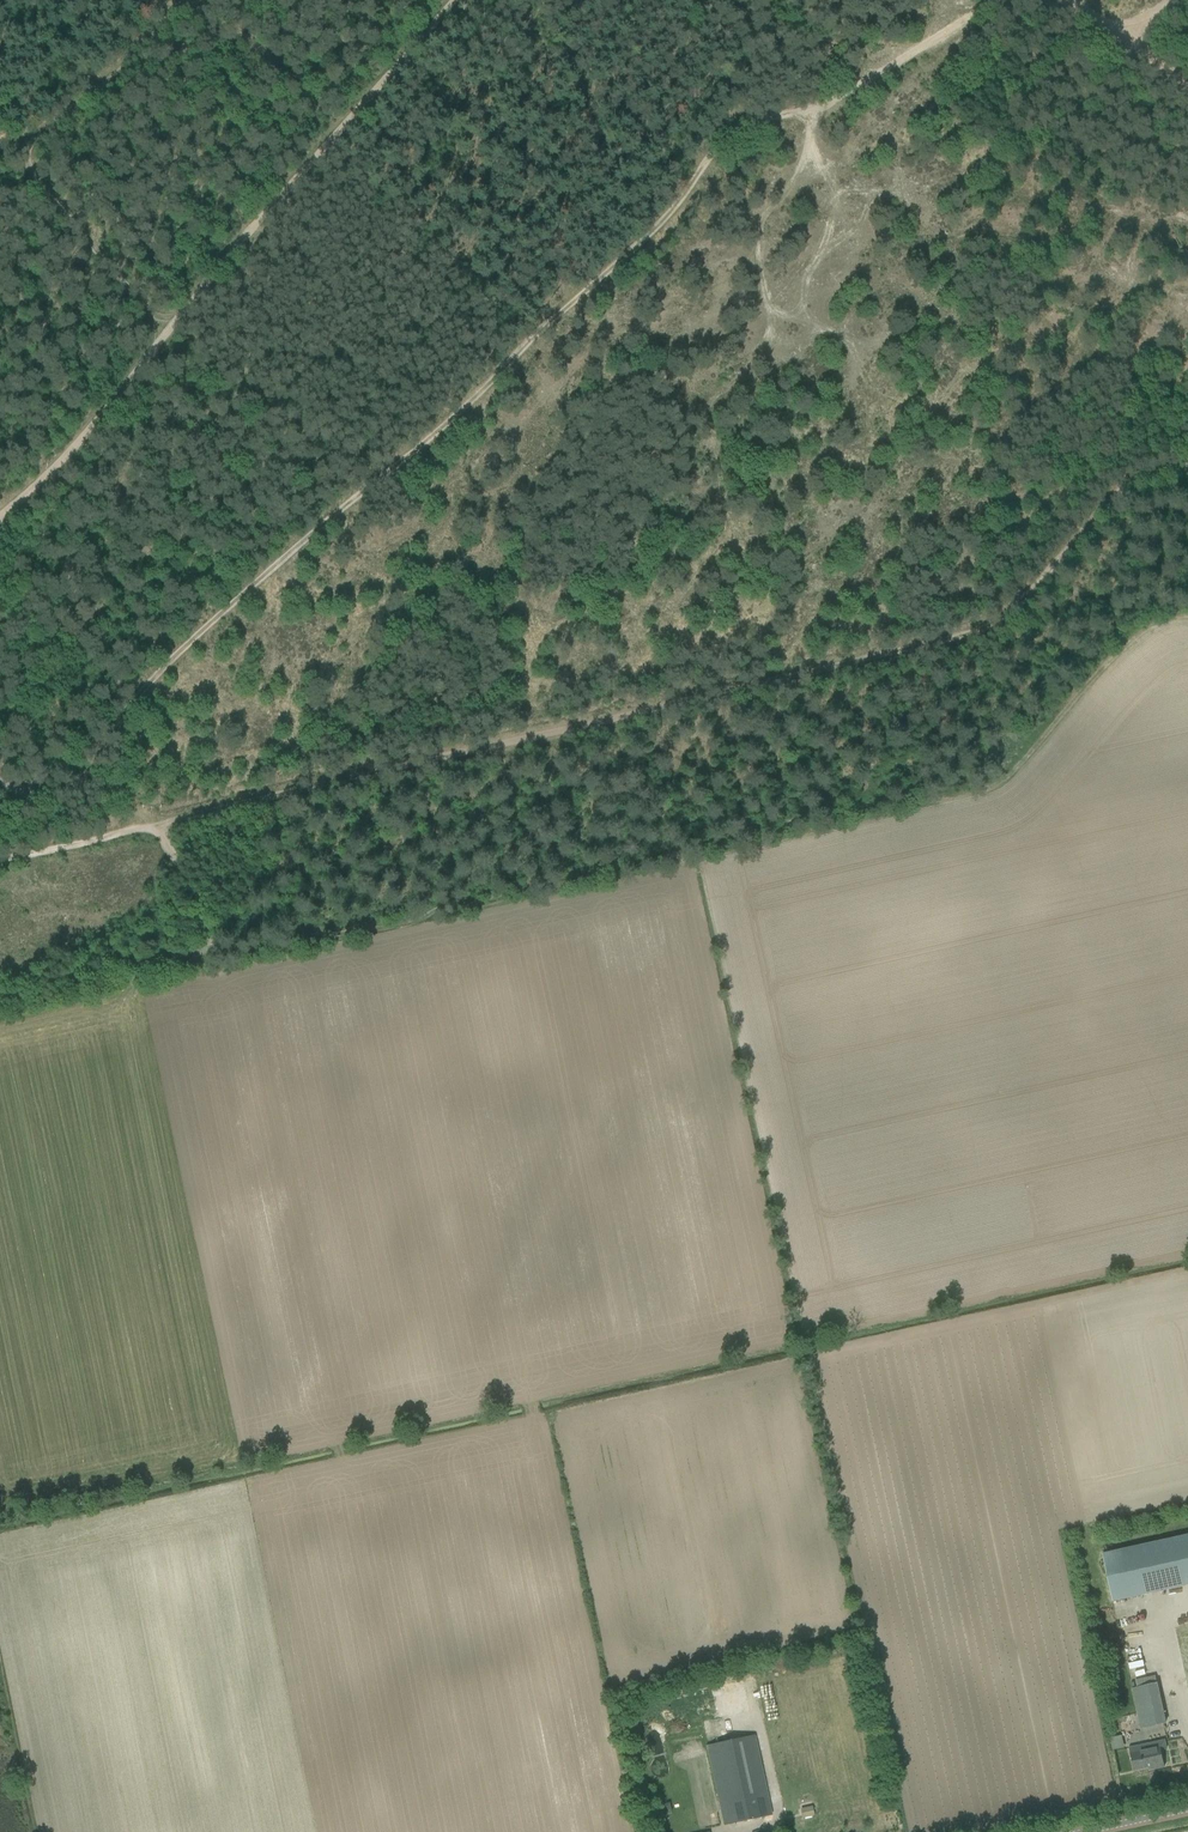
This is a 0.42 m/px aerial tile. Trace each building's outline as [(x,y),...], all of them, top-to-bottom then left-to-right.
[(1102,1554),(1113,1602),(1187,1585),(1187,1535),(1102,1554)] [(1141,1728),(1166,1723),(1155,1676),(1135,1680),(1137,1688),(1133,1689),(1141,1728)] [(731,1741),(707,1746),(721,1814),(724,1825),(772,1815),(769,1803),(754,1735),(731,1741)] [(1113,1748),(1123,1747),(1122,1735),(1111,1737),(1113,1748)] [(1129,1748),(1132,1759),(1134,1771),(1153,1767),(1153,1769),(1165,1767),(1161,1751),(1167,1750),(1165,1741),(1129,1748)] [(670,1802),(662,1804),(664,1813),(672,1811),(670,1802)] [(813,1807),(803,1809),(804,1817),(815,1815),(813,1807)]
